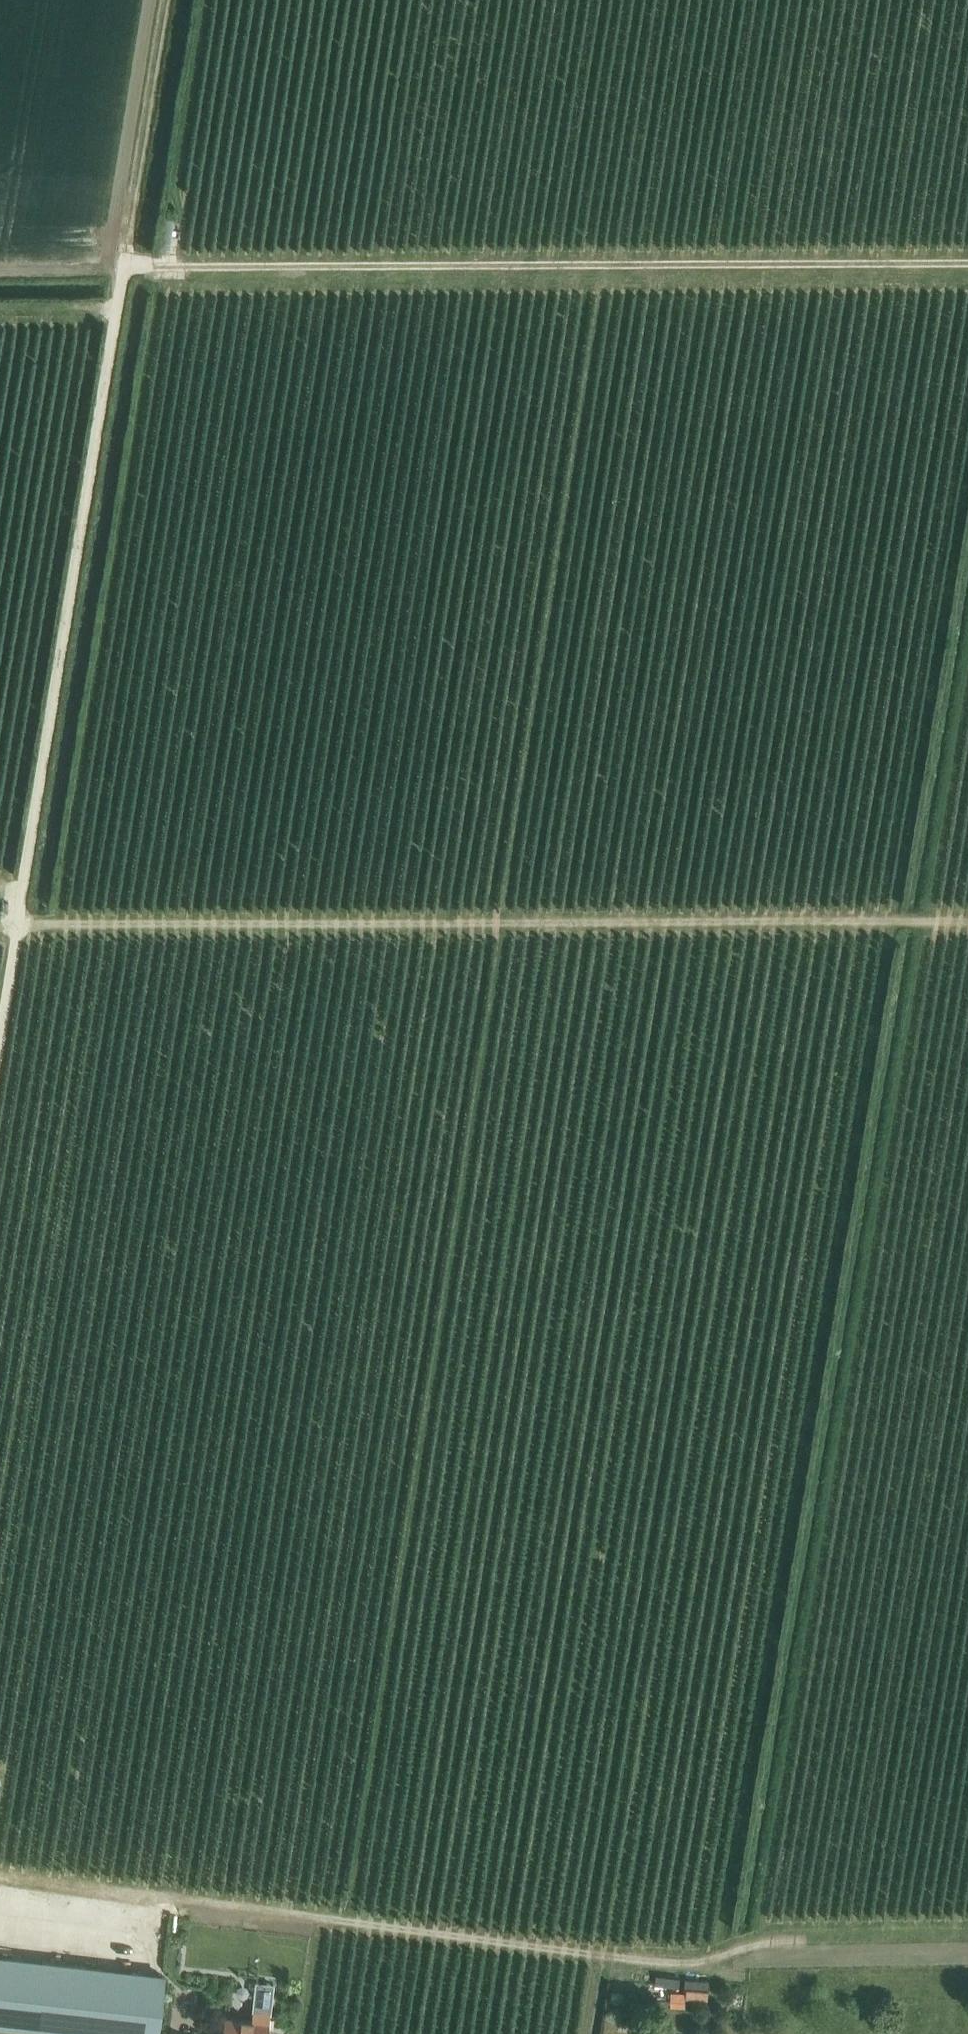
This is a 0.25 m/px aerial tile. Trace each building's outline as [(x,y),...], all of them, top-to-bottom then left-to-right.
[(161,1980),(161,1977),(0,1958),(0,2027),(64,2033),(155,2033),(161,1980)] [(657,1975),(656,1984),(680,1987),(681,1977),(657,1975)] [(686,1978),(685,1986),(686,1987),(686,1992),(686,1997),(708,1999),(709,1988),(709,1980),(686,1978)] [(686,1992),(671,1992),(671,2007),(686,2008),(686,1997),(686,1992)] [(225,2017),(223,2033),(269,2033),(271,2012),(252,2010),(251,2020),(225,2017)]
